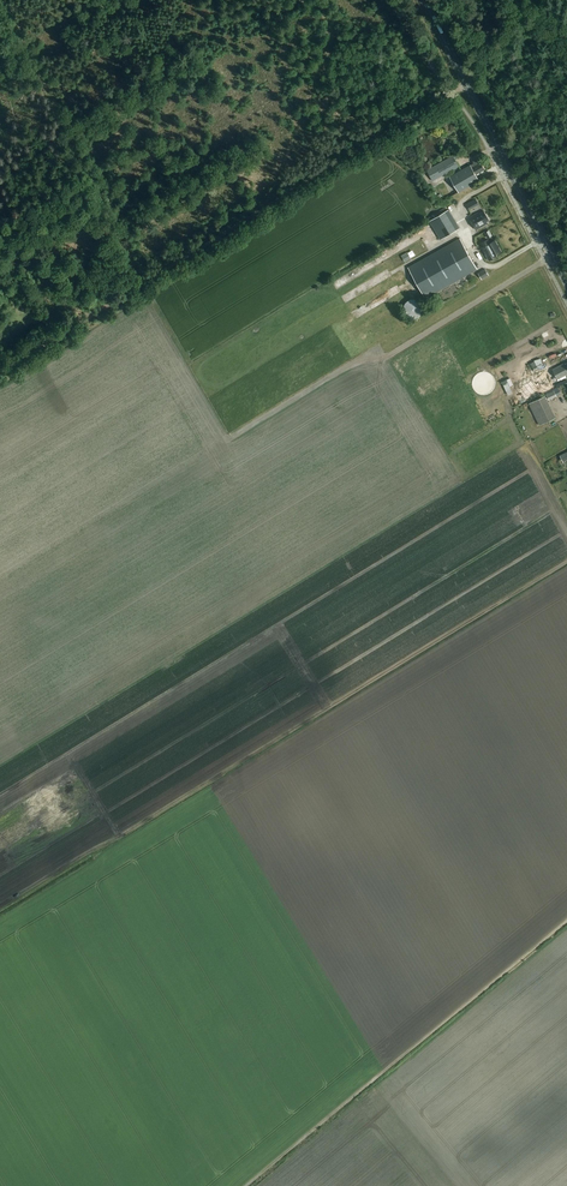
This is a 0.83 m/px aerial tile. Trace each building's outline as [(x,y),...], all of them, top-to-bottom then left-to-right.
[(459,167),(453,156),(427,170),(433,181),(459,167)] [(485,170),(478,159),(473,162),(474,163),(446,179),(448,181),(443,184),(442,183),(438,186),(446,199),(479,181),(476,175),(485,170)] [(429,221),(440,239),(460,227),(449,210),(429,221)] [(479,214),(478,213),(469,218),(476,230),(488,223),(487,221),(489,220),(484,211),(479,214)] [(426,298),(477,269),(460,238),(408,267),(426,298)] [(488,256),(490,260),(497,256),(496,254),(502,251),(496,240),(491,243),(489,239),(481,243),(483,246),(481,247),(487,257),(488,256)] [(402,256),(405,261),(411,258),(408,253),(402,256)] [(485,268),(478,273),(482,279),(489,275),(485,268)] [(566,364),(566,363),(552,369),(557,379),(566,375),(566,363),(566,364)] [(544,372),(520,384),(528,400),(551,389),(544,372)] [(546,394),(549,400),(557,396),(554,390),(546,394)] [(529,403),(540,425),(556,417),(545,395),(529,403)]
